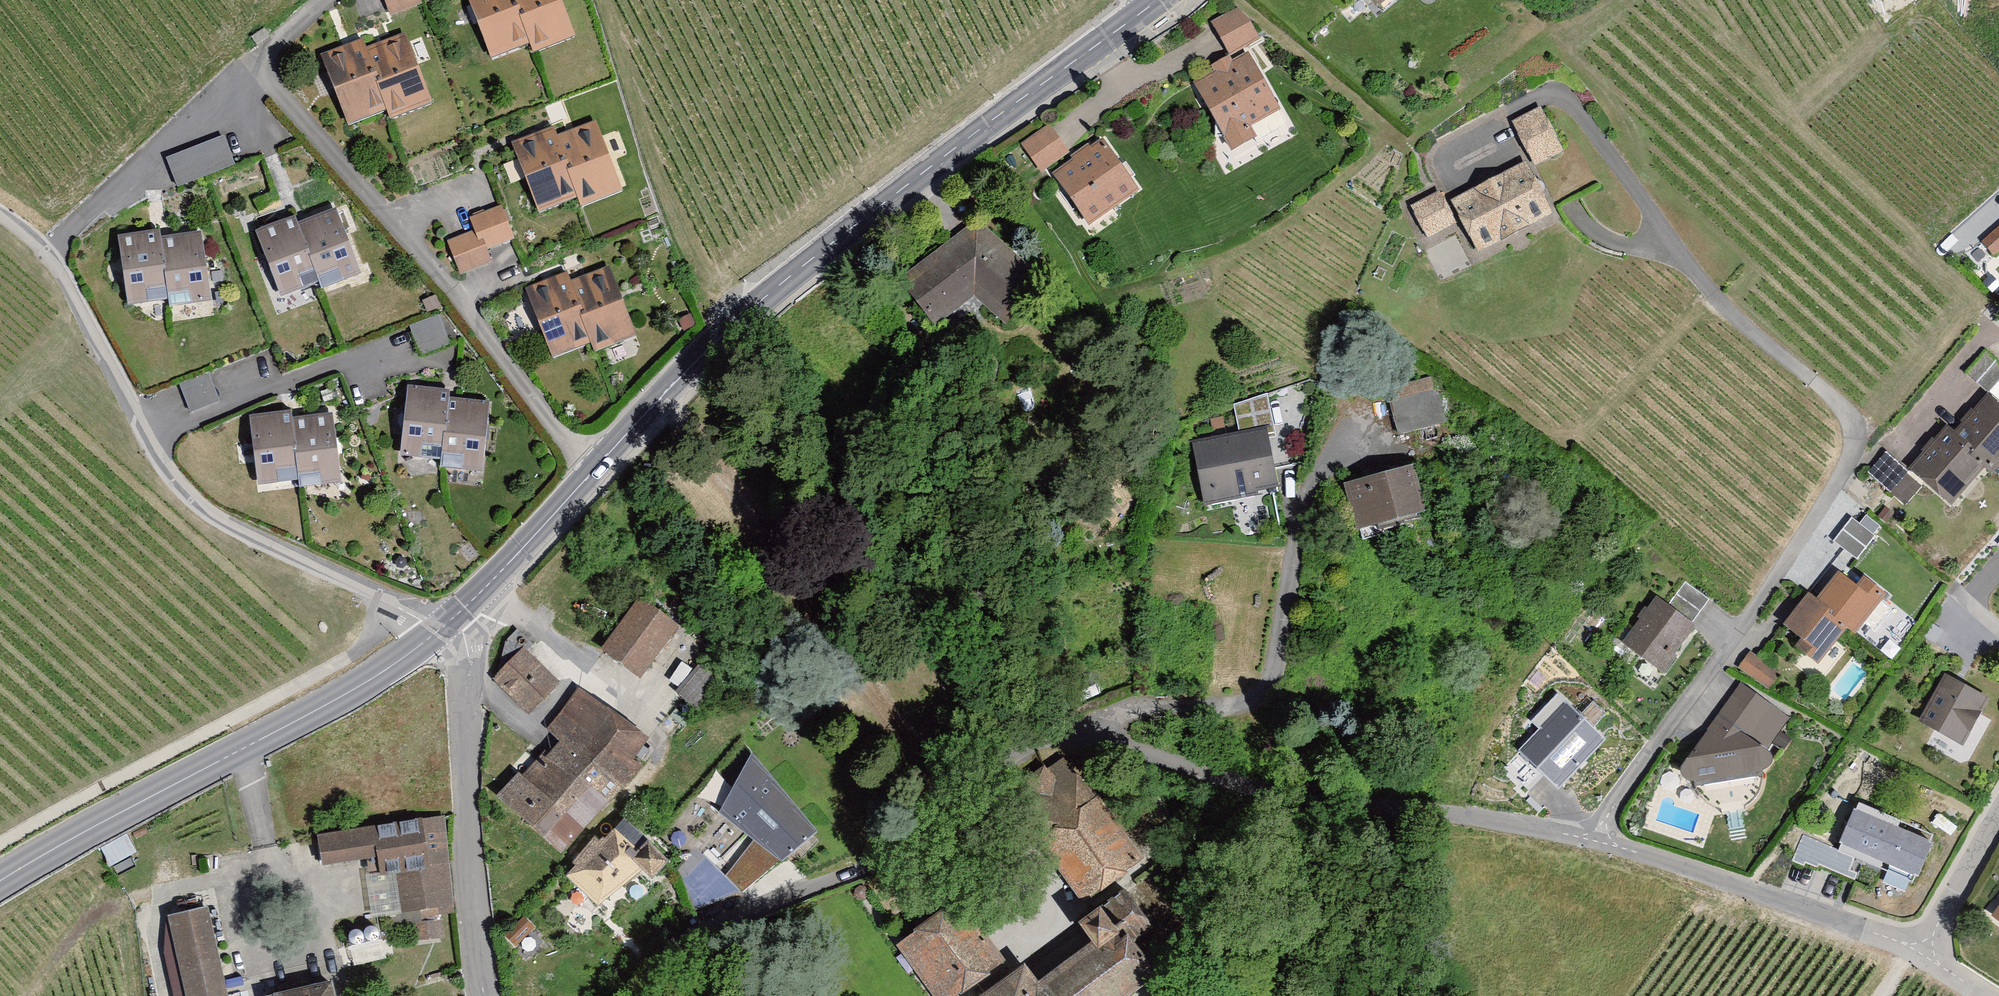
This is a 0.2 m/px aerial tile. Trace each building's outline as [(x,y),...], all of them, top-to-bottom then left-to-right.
[(396,19),(431,7),(428,0),(389,0),(396,19)] [(495,61),(535,46),(539,57),(584,40),(569,0),(471,0),(495,61)] [(1370,10),(1383,0),(1363,0),(1370,10)] [(1241,9),(1215,25),(1236,57),(1261,40),(1241,9)] [(370,38),(322,59),(354,130),(389,114),(395,129),(444,107),(412,35),(376,51),(370,38)] [(1254,57),(1198,88),(1237,157),(1267,140),(1258,125),(1285,110),(1254,57)] [(1563,155),(1541,111),(1512,126),(1534,170),(1563,155)] [(1026,143),(1046,172),(1075,152),(1055,123),(1026,143)] [(560,131),(516,147),(542,218),(581,203),(585,212),(628,196),(603,128),(564,142),(560,131)] [(230,138),(170,162),(181,190),(241,166),(230,138)] [(1144,192),(1105,138),(1057,173),(1097,227),(1144,192)] [(1549,216),(1523,166),(1448,206),(1474,256),(1549,216)] [(1453,227),(1436,196),(1410,211),(1427,242),(1453,227)] [(482,234),(453,243),(465,277),(500,266),(494,250),(521,241),(510,206),(477,217),(482,234)] [(303,220),(260,237),(287,305),(323,290),(325,297),(371,279),(344,213),(306,229),(303,220)] [(983,222),(903,282),(938,328),(980,296),(1021,328),(1054,281),(983,222)] [(1977,244),(1992,261),(1998,255),(1998,225),(1977,244)] [(166,232),(120,240),(132,307),(174,299),(176,308),(220,301),(209,235),(168,242),(166,232)] [(572,275),(529,292),(558,363),(596,348),(599,356),(643,338),(617,272),(577,288),(572,275)] [(444,317),(414,331),(427,359),(457,345),(444,317)] [(1985,356),(1967,375),(1993,399),(1954,441),(1944,432),(1906,473),(1886,455),(1868,474),(1904,508),(1920,491),(1945,513),(1980,474),(1989,483),(1998,472),(1998,369),(1985,356)] [(454,391),(409,387),(403,457),(444,460),(444,470),(492,475),(498,408),(453,404),(454,391)] [(1441,387),(1393,402),(1405,439),(1452,424),(1441,387)] [(296,415),(253,421),(262,486),(305,480),(307,494),(353,488),(343,419),(297,425),(296,415)] [(1273,431),(1200,449),(1215,509),(1288,491),(1273,431)] [(1427,466),(1351,487),(1364,534),(1440,513),(1427,466)] [(1875,536),(1852,519),(1835,542),(1858,558),(1875,536)] [(1796,644),(1788,655),(1808,671),(1839,634),(1849,642),(1882,601),(1857,580),(1848,590),(1833,578),(1812,604),(1803,597),(1777,629),(1796,644)] [(1646,596),(1609,647),(1655,680),(1708,605),(1685,588),(1668,612),(1646,596)] [(685,630),(646,601),(609,649),(648,679),(685,630)] [(568,685),(531,650),(501,683),(538,717),(568,685)] [(1774,675),(1744,656),(1732,674),(1763,693),(1774,675)] [(726,676),(707,663),(685,695),(704,708),(726,676)] [(1989,695),(1946,673),(1921,720),(1964,742),(1989,695)] [(1788,721),(1735,685),(1679,768),(1672,778),(1688,788),(1763,776),(1773,762),(1765,756),(1788,721)] [(567,740),(506,801),(575,857),(654,769),(645,763),(660,738),(584,691),(555,733),(567,740)] [(1507,757),(1548,795),(1569,773),(1575,778),(1602,748),(1565,713),(1543,737),(1534,728),(1507,757)] [(830,832),(760,753),(728,813),(799,862),(830,832)] [(1137,857),(1064,760),(1011,801),(1085,897),(1137,857)] [(1926,845),(1851,811),(1831,855),(1906,889),(1926,845)] [(630,816),(575,879),(614,913),(652,870),(666,882),(683,862),(630,816)] [(446,823),(322,837),(325,868),(371,863),(376,917),(411,913),(414,943),(448,940),(444,907),(455,906),(446,823)] [(108,858),(133,845),(128,834),(103,847),(108,858)] [(986,995),(1124,995),(1151,976),(1124,939),(1146,923),(1125,895),(1086,924),(1099,942),(1037,988),(1023,969),(986,995)] [(1987,918),(1998,928),(1998,902),(1987,918)] [(170,916),(189,995),(246,995),(245,991),(236,993),(216,905),(170,916)] [(902,948),(938,995),(946,995),(961,985),(963,988),(985,973),(983,970),(997,959),(959,908),(949,915),(946,911),(918,932),(920,935),(902,948)] [(347,965),(386,956),(381,937),(343,946),(347,965)] [(341,982),(282,995),(345,995),(341,982)]
